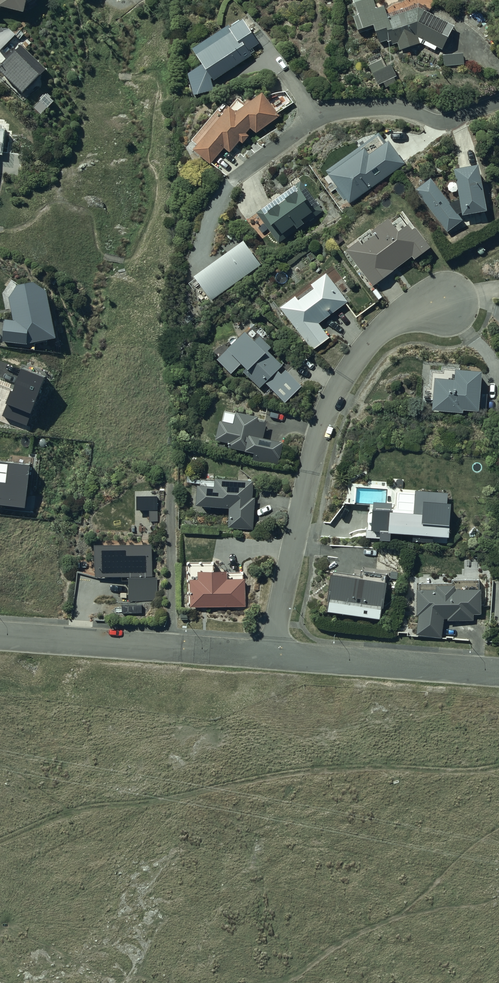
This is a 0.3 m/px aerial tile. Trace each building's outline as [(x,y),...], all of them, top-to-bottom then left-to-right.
[(1,8),(25,14),(27,4),(33,0),(0,0),(0,8),(1,8)] [(359,12),(354,14),(361,32),(375,27),(380,42),(388,39),(388,41),(392,40),(393,44),(398,42),(401,49),(420,42),(435,50),(437,45),(443,48),(455,24),(419,6),(389,16),(385,4),(377,7),(375,0),(355,0),(359,12)] [(230,22),(194,45),(205,60),(189,71),(195,93),(214,89),(213,79),(253,54),(249,48),(260,41),(244,16),(232,24),(230,22)] [(17,45),(0,62),(0,70),(22,91),(43,70),(17,45)] [(464,52),(444,53),(445,65),(465,64),(464,52)] [(395,76),(397,75),(392,62),(386,65),(383,58),(370,63),(379,83),(384,81),(387,87),(398,82),(395,76)] [(231,104),(194,146),(212,161),(226,146),(231,151),(240,140),(243,142),(250,133),(247,131),(251,127),(257,132),(281,115),(264,91),(237,110),(231,104)] [(380,131),(327,168),(326,169),(350,202),(407,161),(390,137),(386,140),(380,131)] [(449,201),(431,176),(425,180),(424,178),(418,183),(419,184),(415,188),(448,230),(463,218),(458,212),(462,211),(462,213),(486,209),(478,162),(454,166),(459,198),(449,201)] [(301,179),(257,210),(279,242),(323,210),(301,179)] [(430,245),(414,224),(412,226),(408,220),(406,222),(400,214),(393,220),(390,215),(373,228),(376,232),(364,242),(360,238),(348,247),(374,285),(413,254),(415,257),(430,245)] [(245,237),(195,273),(213,298),(263,263),(245,237)] [(297,293),(281,304),(313,349),(330,336),(319,322),(349,300),(327,271),(313,281),(316,286),(300,298),(297,293)] [(33,280),(18,284),(9,296),(14,318),(6,317),(2,341),(27,344),(57,338),(47,289),(33,280)] [(247,328),(218,357),(232,371),(244,360),(248,365),(243,369),(261,387),(267,381),(287,401),(303,384),(287,368),(282,372),(279,369),(284,364),(269,349),(273,345),(261,333),(257,338),(247,328)] [(420,401),(433,402),(432,409),(463,411),(463,408),(479,409),(482,368),(465,367),(465,361),(423,359),(420,401)] [(259,414),(239,409),(239,411),(227,408),(225,417),(222,417),(217,437),(231,440),(230,444),(255,450),(253,459),(279,465),(285,440),(264,435),(268,421),(258,418),(259,414)] [(0,460),(0,505),(28,508),(32,463),(0,460)] [(199,482),(197,502),(231,505),(229,527),(253,529),(256,496),(254,496),(255,478),(217,475),(216,484),(199,482)] [(396,510),(395,506),(370,504),(368,526),(367,526),(366,537),(393,539),(393,531),(413,532),(412,541),(432,542),(433,533),(449,535),(452,500),(448,500),(448,492),(416,489),(414,511),(396,510)] [(158,494),(137,494),(137,509),(150,509),(150,520),(158,520),(158,494)] [(154,541),(96,542),(97,575),(123,575),(123,580),(129,580),(129,601),(158,601),(158,576),(154,576),(154,541)] [(189,593),(191,593),(191,606),(247,606),(247,577),(244,577),(244,571),(229,571),(229,569),(214,569),(214,561),(188,561),(189,593)] [(362,574),(333,570),(327,611),(382,619),(388,579),(386,578),(387,573),(362,569),(362,574)] [(419,582),(419,587),(417,587),(416,612),(419,612),(417,634),(442,637),(444,617),(447,617),(447,620),(474,619),(474,613),(481,613),(481,586),(479,586),(479,578),(452,579),(452,581),(419,582)]
